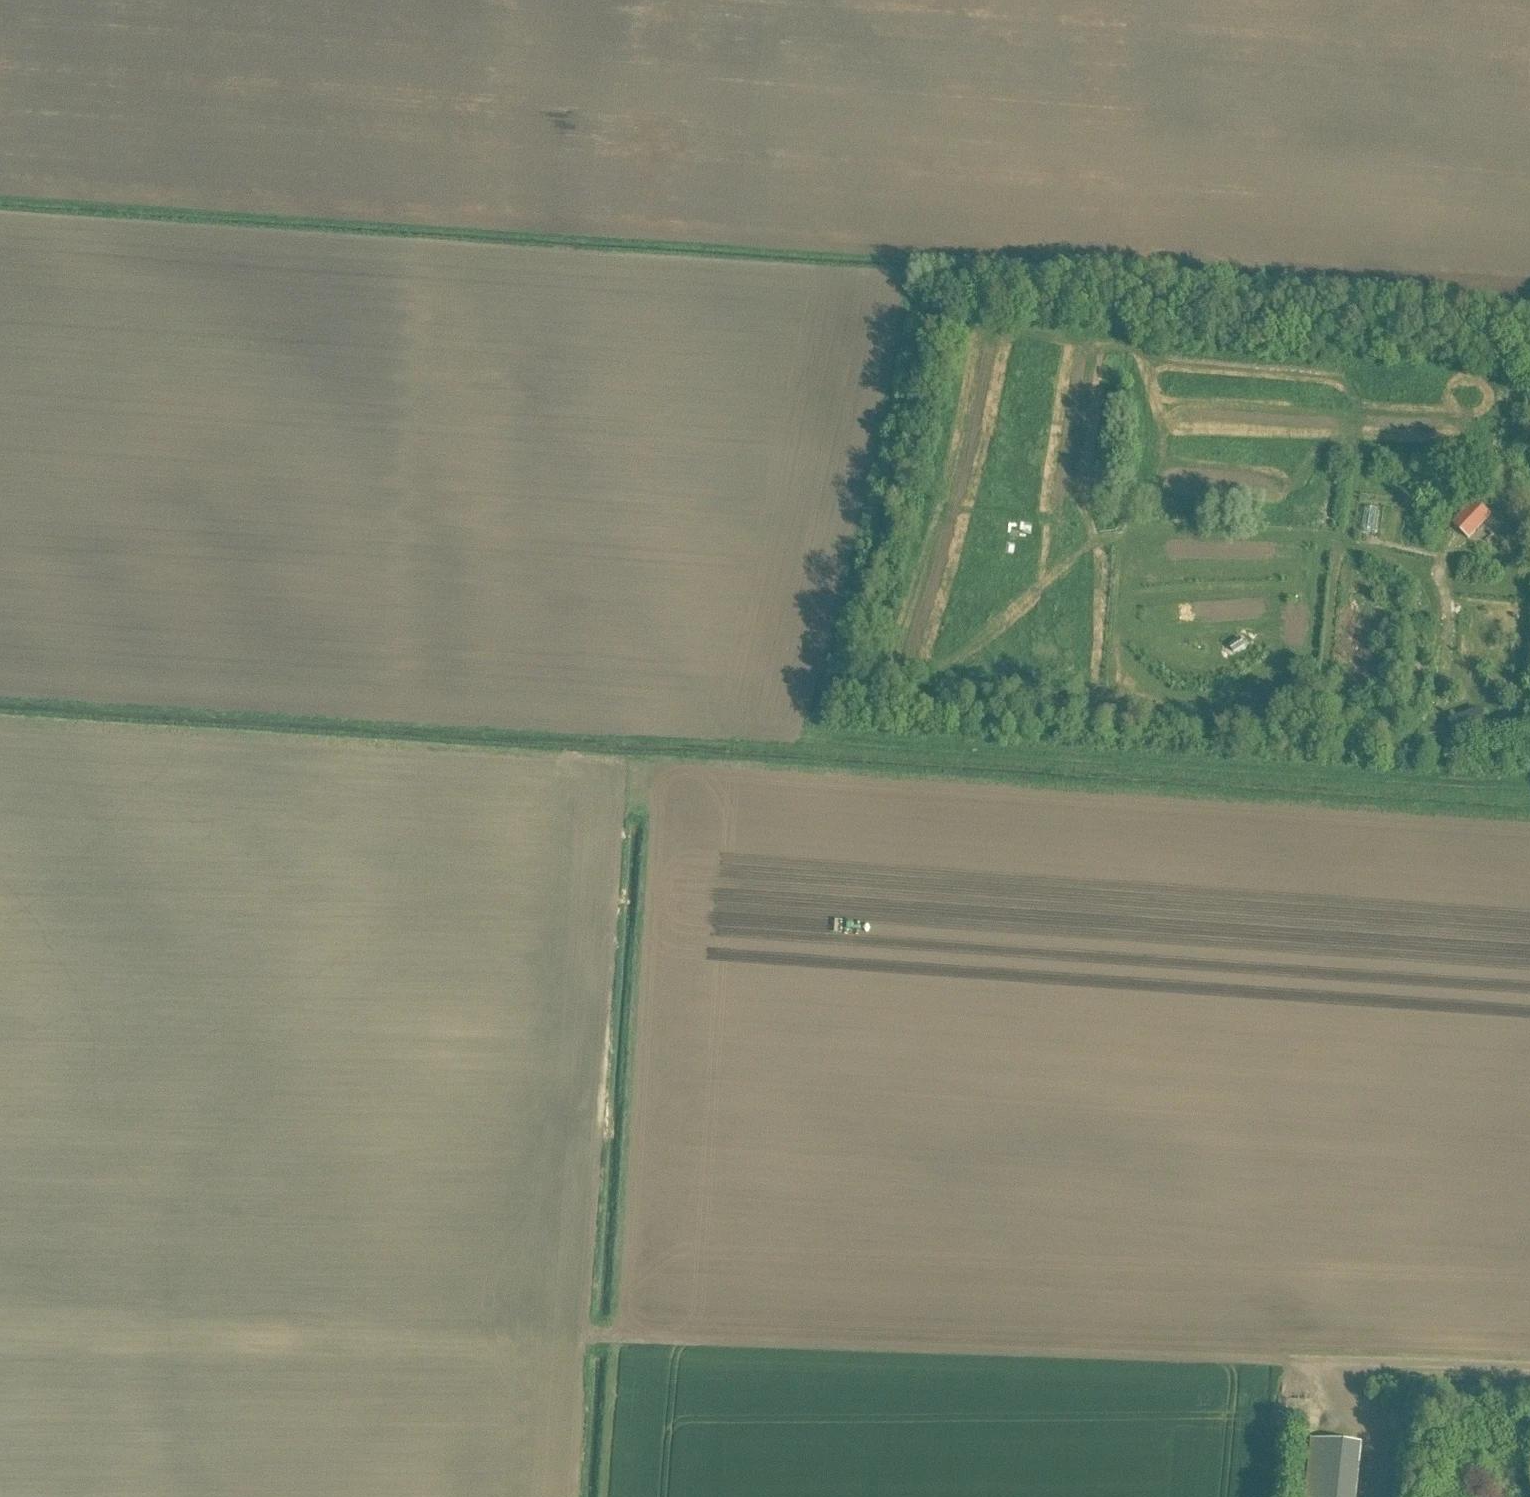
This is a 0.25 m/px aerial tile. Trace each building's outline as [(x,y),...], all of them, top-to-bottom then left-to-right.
[(1470,542),(1491,519),(1476,505),(1455,528),(1470,542)] [(1361,531),(1380,531),(1380,509),(1361,509),(1361,531)] [(1363,1448),(1311,1442),(1304,1496),(1358,1496),(1363,1448)]
